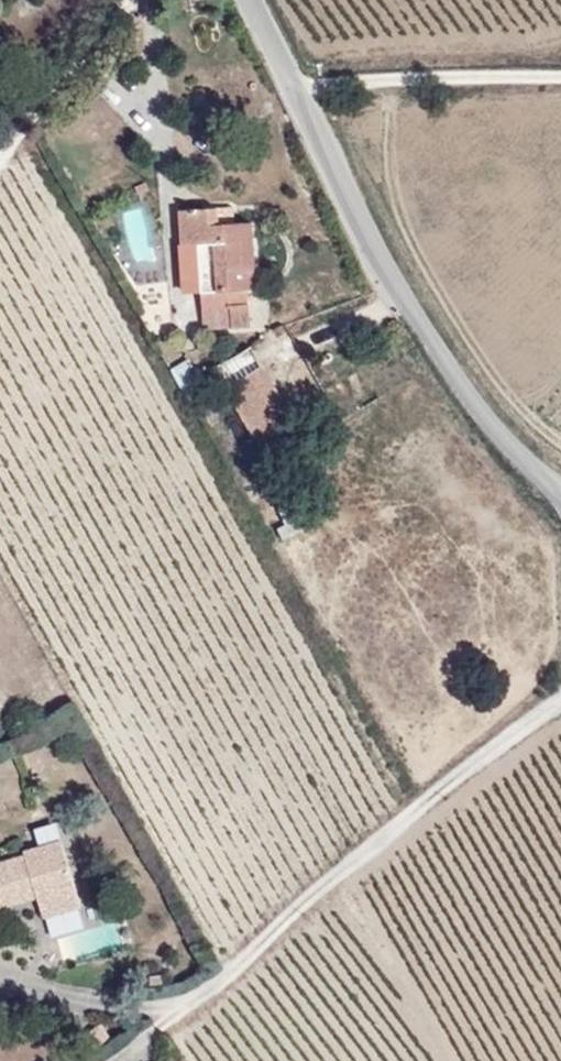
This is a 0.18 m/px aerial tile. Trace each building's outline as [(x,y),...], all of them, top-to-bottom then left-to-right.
[(172,201),(172,233),(188,233),(189,322),(236,324),(236,304),(247,303),(247,219),(231,219),(230,200),(172,201)] [(275,412),(231,336),(184,365),(228,439),(275,412)] [(40,851),(62,845),(56,827),(35,833),(40,851)] [(62,845),(40,851),(24,856),(25,860),(0,867),(0,910),(27,902),(25,896),(35,893),(36,900),(74,889),(62,845)] [(80,910),(74,889),(36,900),(42,921),(80,910)] [(27,902),(36,900),(35,893),(25,896),(27,902)]
